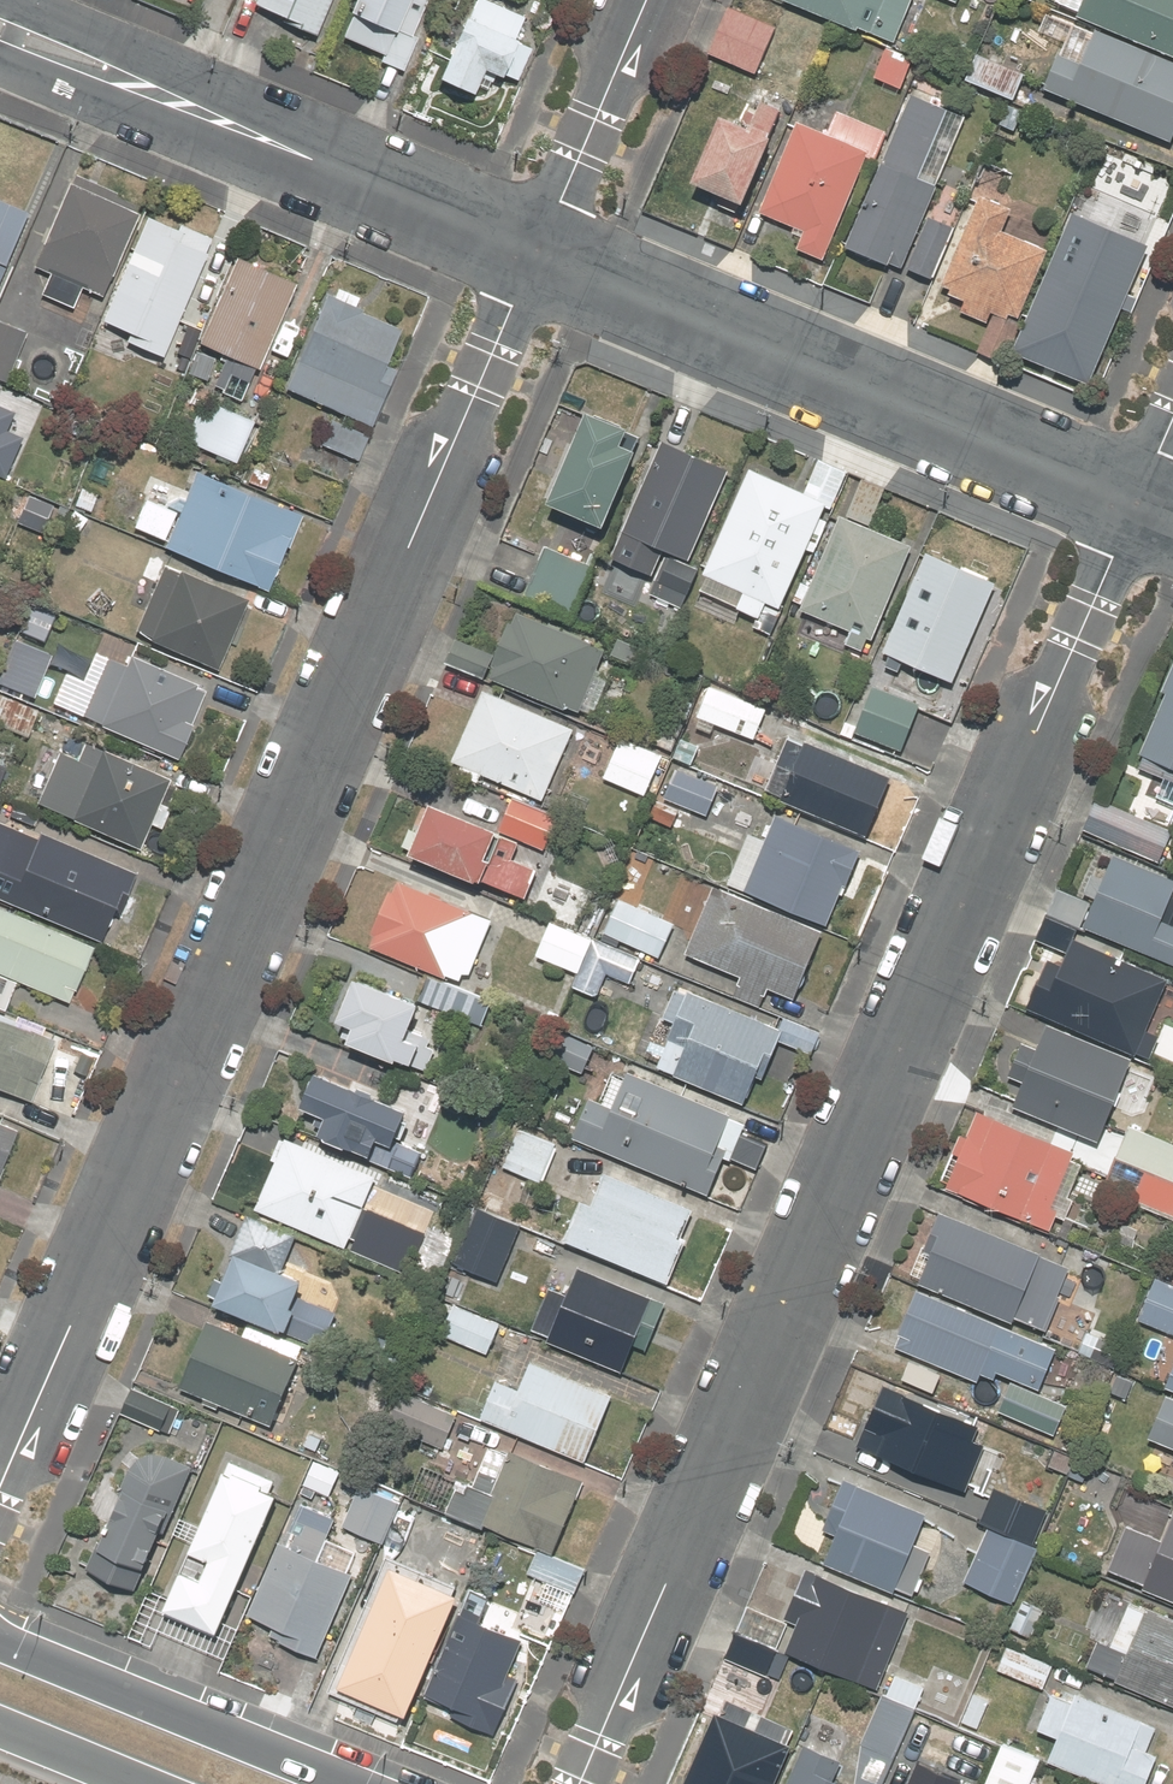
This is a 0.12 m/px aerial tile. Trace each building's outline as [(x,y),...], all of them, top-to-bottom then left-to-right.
[(317,36),(333,0),(259,0),(255,8),(317,36)] [(403,72),(435,0),(352,0),(334,41),(403,72)] [(515,92),(534,50),(514,41),(525,17),(487,0),(470,0),(431,88),(464,102),(476,75),(515,92)] [(815,23),(777,7),(762,0),(725,0),(699,59),(783,96),(815,23)] [(777,7),(815,23),(881,52),(890,56),(915,0),(780,0),(777,7)] [(955,10),(960,0),(934,0),(955,10)] [(1050,4),(1074,15),(1081,0),(1052,0),(1050,4)] [(1074,15),(1071,23),(1172,68),(1172,0),(1081,0),(1074,15)] [(1172,143),(1172,68),(1071,23),(1039,96),(1169,153),(1172,143)] [(1029,69),(978,50),(966,83),(1016,103),(1029,69)] [(866,86),(901,101),(905,92),(915,67),(890,56),(881,52),(866,86)] [(834,253),(931,296),(960,229),(939,219),(953,189),(935,181),(964,119),(905,92),(901,101),(887,132),(834,253)] [(743,218),(787,118),(750,101),(738,129),(721,121),(689,194),(743,218)] [(781,253),(825,273),(834,253),(887,132),(833,109),(823,133),(794,121),(751,219),(788,235),(781,253)] [(136,207),(69,180),(34,267),(48,272),(40,293),(74,306),(82,286),(101,294),(136,207)] [(986,324),(972,356),(1001,368),(1052,251),(1001,229),(1013,202),(978,187),(960,229),(931,296),(929,299),(986,324)] [(1077,193),(1052,251),(1001,368),(1096,410),(1172,235),(1077,193)] [(25,213),(0,203),(0,274),(25,213)] [(209,237),(147,212),(105,314),(137,327),(144,311),(174,323),(209,237)] [(243,400),(293,277),(234,253),(198,340),(227,351),(212,388),(243,400)] [(328,290),(288,389),(371,422),(394,364),(383,359),(400,319),(328,290)] [(0,320),(0,376),(6,379),(26,331),(0,320)] [(189,336),(165,326),(149,365),(167,372),(163,382),(177,388),(183,373),(175,369),(189,336)] [(8,402),(0,398),(0,422),(8,402)] [(246,433),(252,417),(213,400),(206,417),(194,412),(183,438),(235,459),(246,433)] [(586,407),(545,498),(599,522),(637,438),(627,433),(629,426),(586,407)] [(367,431),(330,416),(319,442),(356,457),(367,431)] [(729,469),(703,458),(662,439),(609,556),(651,574),(663,547),(689,559),(729,469)] [(9,472),(18,450),(0,443),(0,469),(9,472)] [(818,458),(804,491),(749,466),(700,571),(741,590),(734,606),(758,617),(766,601),(776,606),(821,507),(830,510),(847,470),(818,458)] [(267,588),(298,512),(192,469),(161,545),(267,588)] [(884,488),(862,478),(847,514),(870,524),(884,488)] [(94,491),(81,485),(74,503),(87,508),(94,491)] [(69,507),(24,489),(16,510),(60,528),(69,507)] [(173,509),(143,497),(133,522),(163,533),(173,509)] [(85,514),(73,509),(65,529),(77,534),(85,514)] [(799,609),(847,629),(841,643),(861,651),(866,637),(872,639),(912,543),(838,513),(799,609)] [(591,565),(544,544),(520,597),(567,618),(591,565)] [(990,576),(925,549),(882,654),(948,680),(990,576)] [(697,568),(666,554),(647,595),(679,609),(697,568)] [(218,666),(246,596),(163,562),(135,633),(218,666)] [(604,647),(515,610),(487,675),(576,713),(604,647)] [(779,618),(764,612),(757,628),(771,635),(779,618)] [(12,636),(0,666),(0,681),(34,695),(52,652),(12,636)] [(651,650),(618,637),(610,657),(642,670),(651,650)] [(126,663),(106,654),(82,711),(103,720),(101,724),(177,754),(207,680),(132,650),(126,663)] [(1159,691),(1164,693),(1134,762),(1172,779),(1172,657),(1159,691)] [(768,708),(707,684),(695,715),(755,739),(768,708)] [(897,753),(918,702),(872,684),(851,734),(897,753)] [(574,727),(482,688),(450,762),(542,801),(574,727)] [(685,712),(663,703),(646,746),(668,755),(685,712)] [(716,723),(695,715),(691,724),(712,733),(716,723)] [(891,777),(786,735),(764,789),(869,832),(891,777)] [(659,754),(618,737),(600,781),(642,797),(659,754)] [(55,810),(140,844),(161,793),(168,775),(83,740),(75,759),(57,751),(36,802),(55,810)] [(696,747),(680,740),(673,757),(690,764),(696,747)] [(720,787),(675,769),(663,797),(708,816),(720,787)] [(1170,826),(1095,794),(1080,829),(1156,861),(1170,826)] [(562,817),(512,796),(497,831),(547,852),(562,817)] [(677,809),(653,800),(646,817),(670,826),(677,809)] [(513,840),(427,804),(420,821),(409,847),(523,896),(534,869),(506,857),(513,840)] [(843,870),(853,847),(774,815),(765,838),(749,831),(729,880),(823,919),(843,870)] [(107,940),(135,869),(5,817),(3,823),(0,822),(0,896),(107,940)] [(1083,925),(1172,963),(1172,926),(1158,920),(1172,884),(1172,878),(1114,853),(1093,901),(1083,925)] [(492,918),(394,876),(366,944),(463,985),(492,918)] [(823,927),(714,883),(686,953),(739,974),(730,995),(762,1009),(770,987),(795,997),(823,927)] [(1073,921),(1083,925),(1093,901),(1056,886),(1046,910),(1073,921)] [(672,919),(616,896),(601,932),(657,954),(672,919)] [(17,980),(69,1001),(92,944),(0,907),(0,1006),(6,1008),(17,980)] [(1073,921),(1046,910),(1034,938),(1061,949),(1073,921)] [(577,972),(591,937),(551,921),(537,956),(577,972)] [(596,996),(605,973),(629,982),(640,956),(591,937),(581,963),(571,985),(596,996)] [(1070,937),(1059,962),(1047,957),(1026,1007),(1134,1053),(1135,1049),(1148,1054),(1158,1033),(1144,1027),(1155,1003),(1166,977),(1070,937)] [(347,1037),(424,1070),(436,1042),(405,1029),(416,1001),(352,974),(334,1016),(352,1024),(347,1037)] [(783,1016),(779,1025),(776,1024),(686,988),(685,991),(674,986),(664,1010),(675,1015),(653,1068),(743,1104),(755,1075),(762,1078),(777,1040),(811,1053),(820,1031),(783,1016)] [(54,1035),(0,1012),(0,1086),(29,1098),(54,1035)] [(1128,1059),(1044,1025),(1035,1049),(1020,1043),(1007,1075),(1021,1081),(1010,1106),(1095,1141),(1110,1105),(1115,1107),(1121,1092),(1116,1090),(1128,1059)] [(1161,1037),(1150,1063),(1172,1073),(1172,1042),(1161,1037)] [(764,1143),(732,1130),(738,1115),(625,1069),(612,1101),(589,1092),(571,1137),(707,1192),(722,1154),(755,1167),(764,1143)] [(299,1110),(323,1121),(316,1136),(367,1159),(378,1165),(414,1183),(424,1159),(392,1145),(406,1113),(314,1074),(299,1110)] [(975,1107),(942,1183),(1047,1227),(1055,1207),(1046,1203),(1069,1147),(975,1107)] [(9,1146),(17,1126),(0,1120),(0,1167),(9,1146)] [(1127,1124),(1114,1154),(1172,1178),(1172,1175),(1172,1143),(1127,1124)] [(554,1142),(516,1127),(501,1163),(539,1179),(554,1142)] [(344,1247),(377,1171),(288,1133),(255,1209),(344,1247)] [(1114,1154),(1100,1186),(1172,1217),(1172,1179),(1114,1154)] [(691,1205),(602,1169),(590,1200),(580,1196),(563,1238),(667,1280),(685,1238),(678,1236),(691,1205)] [(481,1191),(476,1203),(500,1212),(505,1200),(481,1191)] [(521,1221),(476,1203),(451,1263),(496,1282),(521,1221)] [(1014,1312),(1046,1326),(1042,1336),(1079,1351),(1083,1341),(1109,1280),(1040,1251),(939,1208),(909,1277),(1010,1320),(1014,1312)] [(246,1213),(210,1298),(278,1326),(278,1325),(322,1344),(336,1311),(292,1292),(299,1277),(280,1269),(295,1234),(246,1213)] [(531,1329),(546,1335),(544,1339),(621,1370),(632,1344),(644,1349),(665,1300),(575,1263),(564,1291),(549,1285),(531,1329)] [(1153,1274),(1134,1318),(1172,1334),(1172,1283),(1153,1274)] [(975,1380),(979,1371),(993,1377),(997,1368),(1037,1385),(1054,1345),(1000,1322),(916,1286),(898,1326),(891,1344),(975,1380)] [(498,1322),(452,1304),(440,1333),(486,1352),(498,1322)] [(300,1357),(206,1317),(177,1384),(271,1424),(300,1357)] [(1161,1382),(1172,1387),(1172,1355),(1161,1382)] [(478,1418),(584,1461),(613,1390),(531,1357),(519,1386),(494,1376),(478,1418)] [(886,1379),(859,1441),(970,1489),(997,1427),(886,1379)] [(1069,1407),(1008,1381),(996,1409),(1057,1435),(1069,1407)] [(170,1402),(131,1385),(120,1410),(160,1427),(170,1402)] [(1168,1389),(1147,1436),(1172,1447),(1172,1392),(1168,1389)] [(455,1412),(400,1390),(385,1427),(440,1450),(455,1412)] [(323,1435),(308,1428),(302,1442),(317,1449),(323,1435)] [(563,1524),(581,1480),(489,1443),(471,1487),(457,1481),(445,1510),(551,1553),(563,1524)] [(1073,1455),(1054,1447),(1046,1465),(1066,1473),(1073,1455)] [(166,1454),(151,1454),(138,1458),(130,1466),(88,1569),(132,1587),(156,1527),(164,1530),(191,1464),(166,1454)] [(1088,1461),(1073,1455),(1066,1472),(1081,1478),(1088,1461)] [(162,1610),(215,1632),(277,1480),(225,1459),(188,1549),(206,1556),(198,1576),(179,1568),(162,1610)] [(928,1550),(913,1543),(926,1513),(843,1478),(820,1530),(834,1536),(824,1559),(894,1589),(896,1586),(910,1592),(928,1550)] [(400,1501),(358,1484),(341,1525),(383,1542),(400,1501)] [(1047,1509),(992,1486),(978,1519),(1032,1542),(1047,1509)] [(1172,1510),(1161,1537),(1126,1522),(1106,1567),(1142,1581),(1140,1584),(1172,1598),(1172,1511),(1172,1510)] [(325,1527),(294,1515),(283,1541),(279,1540),(249,1616),(282,1629),(278,1640),(315,1655),(320,1644),(350,1569),(314,1554),(325,1527)] [(1012,1602),(1035,1547),(986,1526),(962,1581),(1012,1602)] [(583,1567),(537,1549),(519,1592),(565,1611),(583,1567)] [(452,1586),(385,1559),(335,1683),(402,1710),(452,1586)] [(884,1692),(917,1615),(803,1566),(782,1616),(797,1622),(785,1650),(884,1692)] [(1097,1671),(1172,1703),(1172,1617),(1128,1598),(1108,1643),(1095,1638),(1083,1665),(1097,1671)] [(787,1621),(744,1603),(722,1655),(765,1673),(787,1621)] [(424,1693),(453,1705),(450,1714),(495,1732),(517,1677),(502,1671),(517,1634),(458,1610),(424,1693)] [(1052,1663),(1003,1642),(992,1668),(1041,1688),(1052,1663)] [(1069,1702),(1049,1694),(1035,1727),(1055,1736),(1045,1759),(1105,1783),(1146,1783),(1159,1753),(1146,1747),(1156,1723),(1075,1689),(1069,1702)] [(881,1692),(860,1741),(896,1756),(917,1707),(881,1692)] [(989,1699),(974,1692),(963,1718),(978,1724),(989,1699)] [(679,1783),(770,1783),(789,1739),(712,1707),(679,1783)] [(950,1721),(929,1769),(965,1783),(1028,1783),(1039,1758),(950,1721)] [(802,1743),(785,1783),(847,1783),(831,1777),(839,1759),(802,1743)] [(860,1783),(882,1783),(894,1758),(879,1751),(861,1744),(859,1748),(860,1783)] [(928,1783),(951,1783),(932,1776),(928,1783)]
